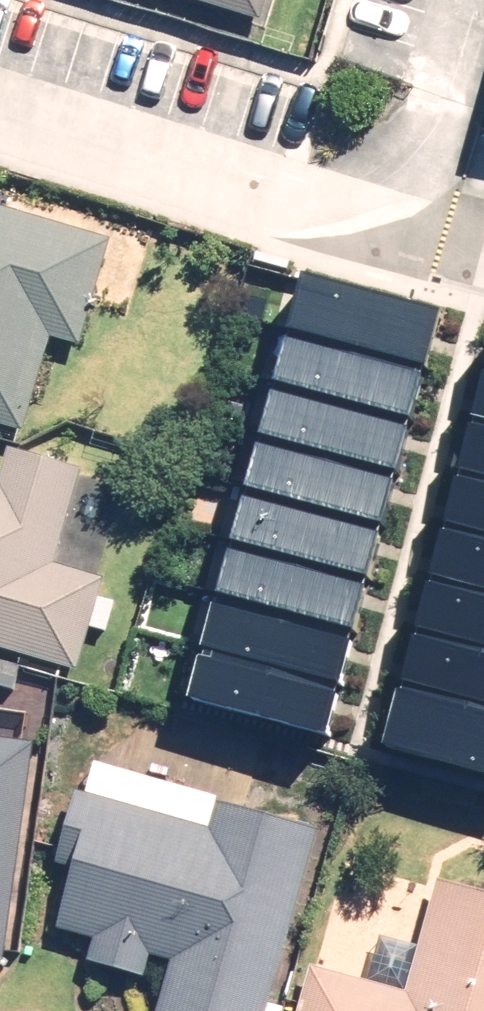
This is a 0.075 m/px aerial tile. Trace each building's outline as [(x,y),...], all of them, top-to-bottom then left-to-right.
[(268,0),(187,0),(261,22),(268,0)] [(108,240),(0,209),(0,420),(24,426),(48,340),(77,348),(108,240)] [(184,702),(325,735),(426,311),(285,278),(184,702)] [(483,774),(483,405),(401,754),(483,774)] [(98,595),(102,581),(57,568),(84,473),(13,453),(2,489),(0,488),(0,647),(77,669),(87,633),(106,639),(117,601),(98,595)] [(5,962),(29,742),(0,739),(0,961),(5,962)] [(248,811),(92,771),(86,793),(68,788),(49,865),(72,871),(58,926),(90,935),(83,961),(147,978),(152,956),(173,961),(160,1010),(267,1010),(290,925),(332,762),(265,744),(248,811)] [(437,881),(407,991),(311,965),(299,1010),(483,1010),(483,894),(437,881)]
